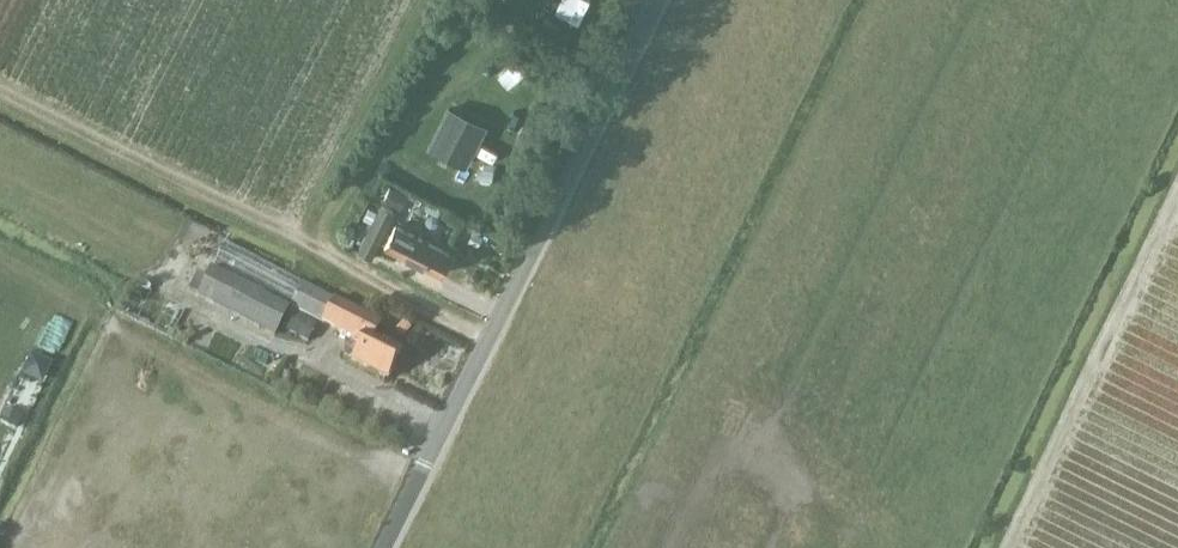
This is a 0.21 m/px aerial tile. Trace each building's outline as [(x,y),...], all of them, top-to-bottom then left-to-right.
[(442,106),(422,147),(462,166),(482,126),(442,106)] [(378,205),(356,250),(370,257),(392,212),(378,205)] [(394,224),(382,247),(439,276),(451,253),(394,224)] [(301,283),(225,244),(211,268),(288,309),(301,283)] [(289,309),(288,309),(211,268),(188,256),(173,286),(275,338),(279,330),(306,344),(316,324),(289,310),(289,309)] [(381,323),(301,283),(288,309),(289,309),(319,326),(319,324),(358,344),(348,362),(386,381),(401,351),(375,337),(381,323)]
